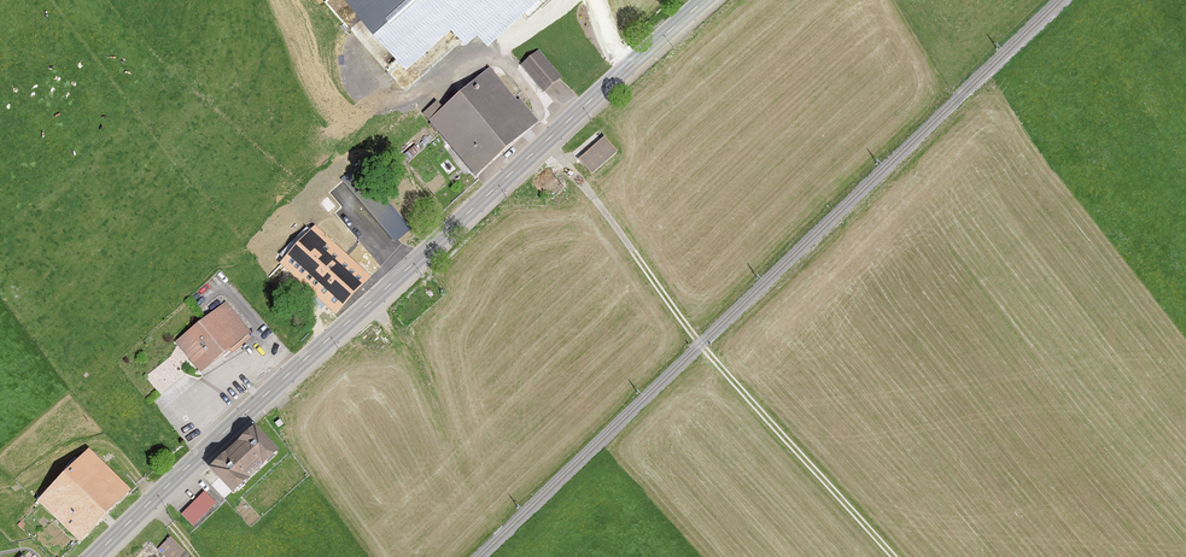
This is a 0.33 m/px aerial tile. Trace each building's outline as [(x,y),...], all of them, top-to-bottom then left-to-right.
[(408,65),(453,25),(468,41),(479,31),(489,43),(537,0),(350,0),(408,65)] [(536,51),(520,65),(543,93),(559,80),(536,51)] [(477,177),(535,125),(487,72),(444,111),(435,101),(420,115),(477,177)] [(616,156),(603,139),(578,159),(591,176),(616,156)] [(365,279),(313,230),(279,266),(331,315),(365,279)] [(226,304),(176,342),(199,373),(250,335),(226,304)] [(208,467),(231,493),(275,453),(252,428),(208,467)] [(78,543),(128,493),(90,450),(38,503),(78,543)] [(191,524),(213,501),(200,489),(178,512),(191,524)]
